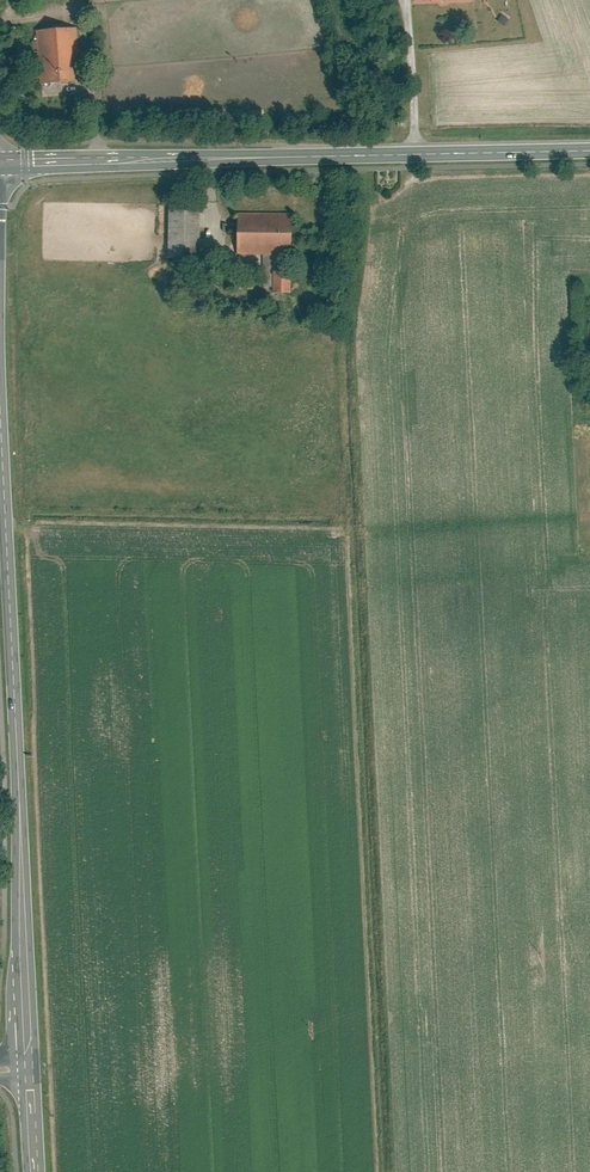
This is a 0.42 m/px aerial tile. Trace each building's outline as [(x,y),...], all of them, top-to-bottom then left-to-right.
[(83,26),(43,28),(46,81),(86,79),(83,26)] [(199,258),(201,211),(172,210),(171,257),(199,258)] [(276,253),(290,253),(291,215),(240,214),(239,252),(276,253)] [(276,292),(290,292),(290,253),(276,253),(276,292)]
